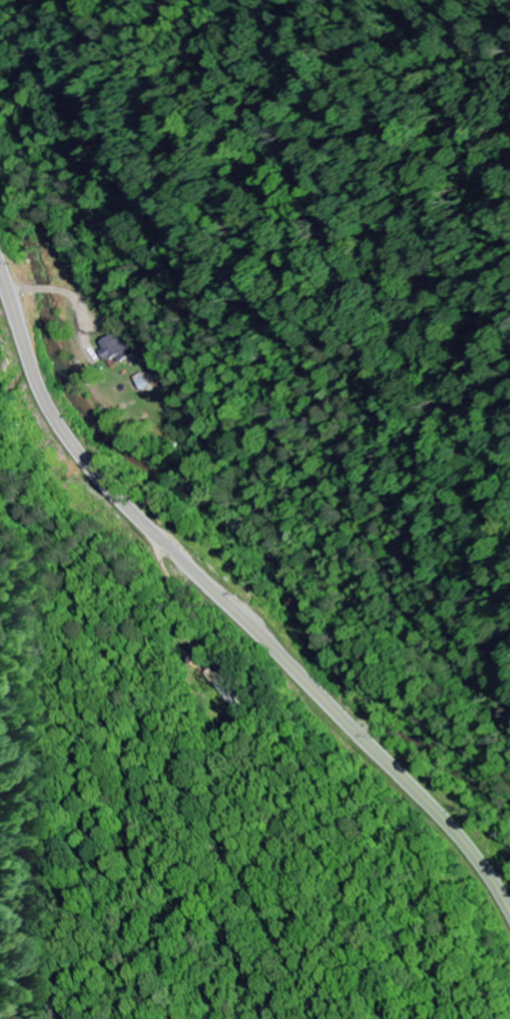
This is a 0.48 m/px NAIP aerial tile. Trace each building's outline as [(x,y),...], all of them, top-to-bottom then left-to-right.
[(117,358),(118,362),(131,358),(123,334),(98,343),(105,362),(117,358)]
